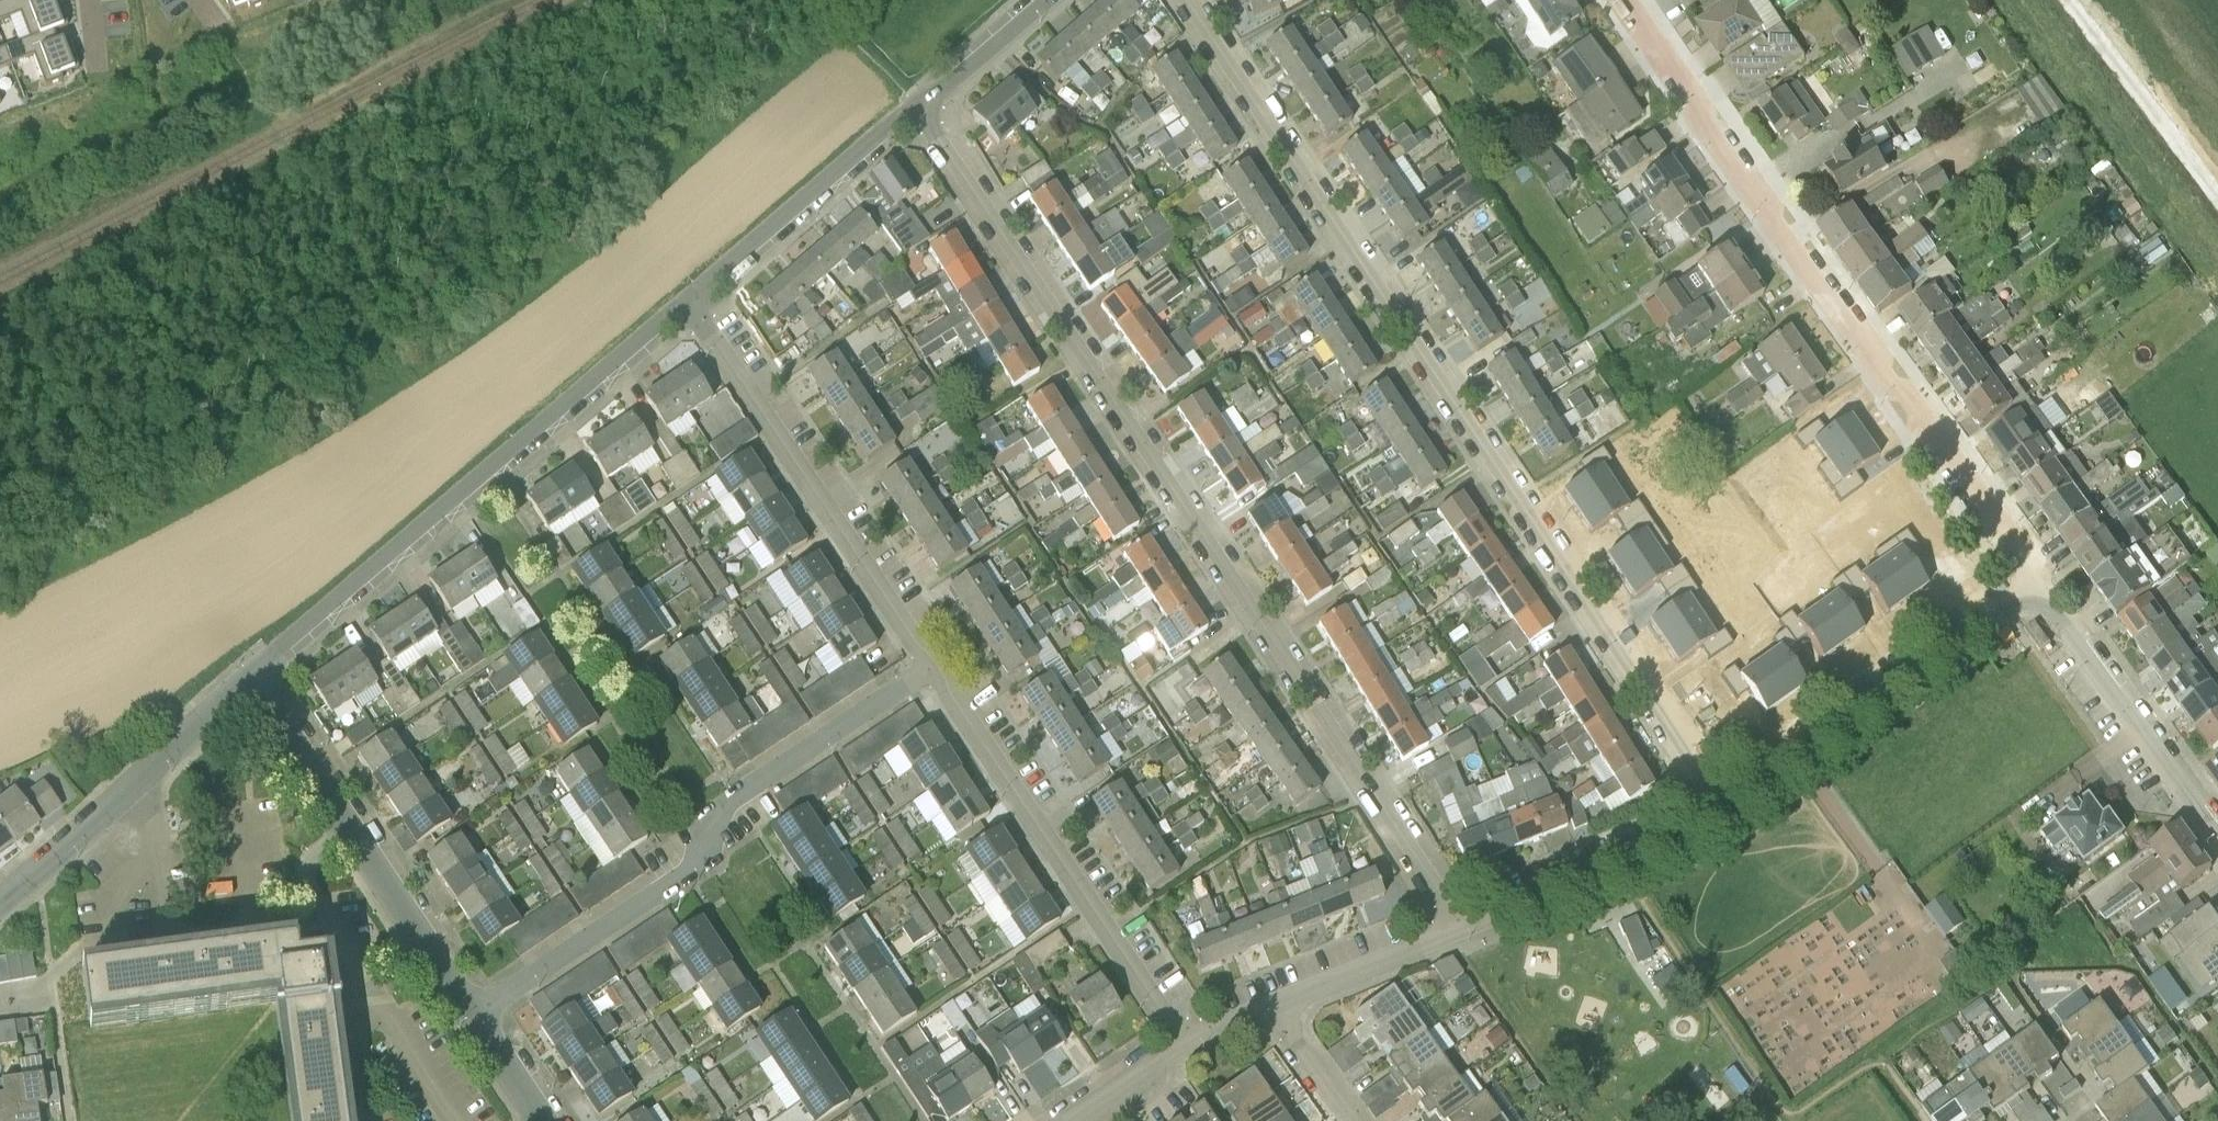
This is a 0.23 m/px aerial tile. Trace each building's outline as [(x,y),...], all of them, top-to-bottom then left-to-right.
[(0,3),(0,22),(20,14),(30,38),(31,40),(53,30),(68,25),(58,0),(8,0),(6,1),(0,3)] [(229,13),(247,6),(249,11),(267,4),(265,0),(225,0),(229,13)] [(1117,29),(1138,11),(1128,0),(1106,0),(1098,7),(1117,29)] [(1254,17),(1281,4),(1279,0),(1247,0),(1254,17)] [(1486,9),(1496,23),(1498,21),(1495,17),(1509,8),(1503,0),(1486,9)] [(1562,31),(1573,23),(1578,19),(1565,0),(1519,0),(1516,2),(1513,4),(1527,22),(1524,36),(1533,49),(1546,52),(1567,38),(1562,31)] [(1765,26),(1748,0),(1732,0),(1697,24),(1706,37),(1713,32),(1726,52),(1765,26)] [(1097,47),(1117,29),(1098,7),(1078,25),(1097,47)] [(1369,27),(1362,16),(1354,21),(1361,32),(1369,27)] [(1317,30),(1324,40),(1338,31),(1331,21),(1317,30)] [(1562,31),(1567,38),(1568,40),(1579,33),(1573,23),(1562,31)] [(1751,103),(1771,89),(1767,83),(1806,56),(1784,23),(1725,64),(1725,65),(1729,62),(1755,99),(1751,102),(1751,103)] [(1077,64),(1097,47),(1078,25),(1057,43),(1076,65),(1077,64)] [(1890,52),(1908,81),(1948,57),(1930,28),(1890,52)] [(1281,69),(1306,52),(1291,29),(1266,46),(1281,69)] [(5,48),(11,64),(34,56),(45,86),(63,79),(61,74),(79,67),(68,38),(58,42),(53,30),(31,40),(30,38),(5,48)] [(1836,38),(1842,47),(1856,39),(1849,30),(1836,38)] [(1344,41),(1338,31),(1324,40),(1306,52),(1281,69),(1296,92),(1322,74),(1314,63),(1332,52),(1331,50),(1344,41)] [(1132,45),(1143,57),(1152,49),(1142,37),(1132,45)] [(1856,39),(1842,47),(1849,57),(1862,49),(1856,39)] [(1578,104),(1615,79),(1589,41),(1552,66),(1578,104)] [(1091,80),(1077,64),(1076,65),(1057,43),(1036,61),(1055,83),(1064,75),(1078,91),(1080,89),(1090,101),(1100,93),(1090,81),(1091,80)] [(1133,66),(1143,57),(1132,45),(1122,53),(1133,66)] [(5,48),(0,50),(0,69),(11,64),(5,48)] [(1409,64),(1416,59),(1408,48),(1401,53),(1409,64)] [(1151,72),(1159,84),(1166,95),(1191,79),(1175,56),(1151,72)] [(1348,75),(1354,85),(1368,77),(1361,66),(1348,75)] [(1090,81),(1100,93),(1111,84),(1100,72),(1091,80),(1090,81)] [(1312,114),(1337,97),(1322,74),(1296,92),(1312,114)] [(1368,77),(1354,85),(1361,96),(1375,87),(1368,77)] [(2038,78),(2019,91),(2044,128),(2063,115),(2038,78)] [(1191,79),(1166,95),(1174,106),(1181,118),(1206,102),(1191,79)] [(1565,113),(1590,149),(1640,115),(1615,79),(1578,104),(1565,113)] [(991,99),(1017,130),(1045,105),(1027,84),(1017,92),(1010,83),(991,99)] [(1800,142),(1818,130),(1828,123),(1799,83),(1761,109),(1782,138),(1792,130),(1800,142)] [(1110,103),(1100,93),(1090,101),(1100,111),(1102,114),(1110,103)] [(1127,103),(1135,115),(1148,107),(1141,95),(1127,103)] [(1327,137),(1353,120),(1337,97),(1312,114),(1327,137)] [(998,146),(1017,130),(991,99),(972,115),(998,146)] [(1196,141),(1221,125),(1206,102),(1181,118),(1189,130),(1171,141),(1179,152),(1196,141)] [(1838,134),(1864,116),(1853,102),(1828,120),(1838,134)] [(1148,107),(1135,115),(1136,117),(1142,126),(1155,118),(1148,107)] [(1196,141),(1212,164),(1236,148),(1221,125),(1196,141)] [(1398,145),(1412,135),(1405,126),(1391,135),(1398,145)] [(1420,145),(1430,138),(1424,130),(1414,137),(1420,145)] [(2075,148),(2063,131),(2044,144),(2056,161),(2075,148)] [(1356,175),(1382,156),(1375,146),(1366,134),(1340,152),(1356,175)] [(1864,145),(1858,134),(1840,145),(1845,152),(1835,158),(1837,161),(1826,168),(1843,196),(1889,169),(1871,141),(1864,145)] [(1372,197),(1398,179),(1389,167),(1419,146),(1412,135),(1398,145),(1382,156),(1356,175),(1372,197)] [(1604,161),(1618,182),(1663,153),(1651,135),(1634,148),(1630,143),(1604,161)] [(1573,185),(1548,147),(1527,160),(1553,199),(1573,185)] [(1142,161),(1136,151),(1130,156),(1136,165),(1142,161)] [(1179,152),(1165,161),(1172,172),(1185,163),(1179,152)] [(1650,206),(1685,183),(1669,160),(1639,181),(1646,192),(1635,199),(1630,191),(1632,190),(1625,180),(1663,153),(1618,182),(1619,183),(1608,190),(1618,205),(1619,204),(1630,220),(1650,206)] [(861,198),(874,216),(904,257),(930,238),(910,211),(906,213),(899,203),(916,191),(894,160),(868,178),(876,188),(863,198),(862,197),(861,198)] [(1020,177),(1028,189),(1047,177),(1051,174),(1044,162),(1020,177)] [(1089,194),(1124,171),(1118,163),(1083,186),(1089,194)] [(1222,179),(1230,192),(1237,202),(1262,186),(1246,163),(1222,179)] [(1536,174),(1529,163),(1514,172),(1522,184),(1536,174)] [(1403,242),(1429,224),(1426,219),(1438,211),(1435,207),(1472,181),(1462,167),(1443,180),(1430,189),(1413,201),(1388,219),(1403,242)] [(1421,177),(1430,189),(1443,180),(1434,168),(1421,177)] [(1927,201),(1951,185),(1941,169),(1917,185),(1927,201)] [(1124,171),(1089,194),(1094,203),(1129,180),(1124,171)] [(1071,207),(1071,206),(1065,198),(1055,184),(1053,186),(1047,177),(1028,189),(1034,198),(1030,201),(1045,224),(1071,207)] [(1905,186),(1900,178),(1866,200),(1871,209),(1905,186)] [(1388,219),(1413,201),(1398,179),(1372,197),(1388,219)] [(2095,199),(2105,192),(2097,180),(2087,187),(2095,199)] [(1708,227),(1695,208),(1700,205),(1685,183),(1650,206),(1630,220),(1628,222),(1635,232),(1661,216),(1668,226),(1663,229),(1677,249),(1708,227)] [(1252,225),(1277,208),(1262,186),(1237,202),(1219,214),(1206,222),(1213,233),(1214,232),(1226,225),(1245,213),(1252,225)] [(2126,201),(2134,195),(2128,187),(2120,192),(2126,201)] [(2134,197),(2123,206),(2131,217),(2142,209),(2134,197)] [(1206,222),(1219,214),(1213,203),(1200,212),(1206,222)] [(1594,216),(1606,235),(1626,222),(1614,203),(1594,216)] [(1837,258),(1875,234),(1854,206),(1819,230),(1837,258)] [(1045,224),(1060,246),(1085,229),(1071,207),(1045,224)] [(1148,208),(1138,214),(1142,221),(1153,215),(1148,208)] [(1252,225),(1261,238),(1266,247),(1292,231),(1277,208),(1252,225)] [(2140,212),(2131,219),(2137,228),(2146,222),(2140,212)] [(877,284),(878,282),(893,267),(881,253),(872,260),(865,252),(864,253),(860,249),(878,234),(860,214),(835,235),(877,284)] [(1085,229),(1060,246),(1075,269),(1119,240),(1104,217),(1085,229)] [(2031,232),(2024,222),(2012,231),(2019,241),(2031,232)] [(2151,237),(2160,231),(2154,223),(2145,229),(2151,237)] [(1837,258),(1860,289),(1913,250),(1927,240),(1929,238),(1920,225),(1886,249),(1875,234),(1837,258)] [(1168,229),(1152,240),(1133,253),(1141,265),(1177,239),(1169,228),(1168,229)] [(1497,240),(1490,230),(1481,235),(1488,246),(1497,240)] [(1236,268),(1223,276),(1231,286),(1273,258),(1281,271),(1307,254),(1292,231),(1266,247),(1249,259),(1236,268)] [(869,291),(877,284),(835,235),(810,256),(827,276),(835,286),(834,285),(851,270),(869,291)] [(943,272),(968,257),(954,235),(930,250),(943,272)] [(1475,255),(1489,246),(1488,246),(1481,235),(1467,244),(1475,255)] [(2143,250),(2153,265),(2169,253),(2159,239),(2143,250)] [(1089,291),(1115,274),(1107,262),(1126,250),(1119,240),(1075,269),(1089,291)] [(1934,250),(1927,240),(1913,250),(1920,260),(1934,250)] [(1674,248),(1670,241),(1661,247),(1665,254),(1674,248)] [(1432,284),(1458,267),(1443,244),(1417,261),(1432,284)] [(1496,258),(1489,246),(1475,255),(1482,267),(1496,258)] [(1229,256),(1236,268),(1249,259),(1249,258),(1242,247),(1229,256)] [(1702,278),(1680,292),(1692,309),(1747,272),(1729,247),(1697,270),(1702,278)] [(1913,250),(1860,289),(1879,315),(1914,290),(1903,275),(1921,262),(1920,260),(1913,250)] [(2176,261),(2183,256),(2178,250),(2175,252),(2171,255),(2176,261)] [(822,302),(810,290),(827,276),(810,256),(785,278),(813,311),(822,302)] [(944,304),(982,279),(968,257),(943,272),(915,289),(909,293),(915,303),(936,291),(944,304)] [(1935,288),(1954,274),(1957,272),(1947,258),(1925,274),(1935,288)] [(909,293),(915,289),(899,264),(897,262),(893,267),(878,282),(881,287),(886,294),(885,295),(892,306),(893,305),(892,303),(909,293)] [(1447,307),(1473,290),(1458,267),(1432,284),(1447,307)] [(1120,293),(1101,307),(1118,331),(1179,287),(1168,273),(1146,289),(1133,272),(1114,286),(1120,293)] [(1723,308),(1730,318),(1763,295),(1747,272),(1692,309),(1676,320),(1656,333),(1664,346),(1723,308)] [(1231,286),(1223,276),(1212,283),(1219,293),(1231,286)] [(1306,316),(1330,300),(1315,277),(1290,294),(1298,304),(1279,317),(1267,325),(1268,327),(1269,328),(1274,337),(1287,329),(1306,317),(1306,316)] [(798,310),(804,318),(813,311),(785,278),(760,299),(776,319),(795,303),(799,308),(798,310)] [(921,352),(997,303),(982,279),(944,304),(951,316),(924,332),(925,334),(914,341),(921,352)] [(1505,300),(1518,292),(1511,280),(1497,289),(1505,300)] [(1134,352),(1159,334),(1151,323),(1169,310),(1166,307),(1193,288),(1188,281),(1179,287),(1118,331),(1134,352)] [(1676,320),(1692,309),(1680,292),(1674,283),(1658,294),(1676,320)] [(1230,315),(1255,299),(1247,287),(1222,304),(1230,315)] [(1919,340),(1954,313),(1935,288),(1900,313),(1919,340)] [(1462,330),(1488,312),(1473,290),(1447,307),(1462,330)] [(1526,303),(1518,292),(1505,300),(1512,312),(1526,303)] [(1981,328),(1992,319),(2006,310),(1999,301),(1993,305),(1984,292),(1954,313),(1919,340),(1934,362),(1973,334),(1981,328)] [(1306,316),(1306,317),(1313,328),(1320,339),(1345,323),(1330,300),(1306,316)] [(2024,309),(2018,301),(2008,309),(2014,317),(2024,309)] [(985,341),(1010,325),(997,303),(921,352),(925,359),(947,346),(946,344),(958,337),(967,352),(985,341)] [(823,319),(830,313),(824,305),(816,312),(823,319)] [(2217,318),(2210,306),(2197,314),(2204,327),(2217,318)] [(1134,352),(1149,373),(1224,319),(1216,309),(1185,332),(1183,329),(1165,342),(1159,334),(1134,352)] [(891,319),(885,310),(877,316),(882,325),(891,319)] [(1477,353),(1503,335),(1488,312),(1462,330),(1477,353)] [(1256,326),(1248,314),(1236,321),(1243,334),(1256,326)] [(1165,394),(1190,376),(1180,363),(1198,350),(1197,349),(1229,327),(1224,319),(1149,373),(1165,394)] [(1934,362),(1951,385),(1983,361),(1974,348),(2000,330),(1992,319),(1981,328),(1973,334),(1934,362)] [(826,326),(824,323),(812,331),(821,343),(833,334),(826,326)] [(1335,363),(1360,346),(1345,323),(1320,339),(1335,363)] [(999,364),(1024,348),(1010,325),(985,341),(999,364)] [(1530,330),(1511,341),(1517,351),(1542,336),(1538,327),(1531,331),(1530,330)] [(1236,336),(1230,328),(1222,334),(1228,342),(1236,336)] [(1249,340),(1255,349),(1274,337),(1269,328),(1249,340)] [(1295,340),(1288,329),(1286,330),(1281,333),(1275,337),(1282,348),(1293,341),(1295,340)] [(1749,374),(1753,380),(1758,389),(1775,377),(1774,377),(1805,355),(1788,330),(1746,359),(1741,363),(1749,374)] [(821,343),(812,331),(794,344),(802,356),(821,343)] [(1603,368),(1617,359),(1601,334),(1587,343),(1603,368)] [(1590,352),(1585,344),(1576,351),(1581,358),(1590,352)] [(1502,392),(1528,375),(1545,365),(1560,356),(1553,345),(1524,363),(1526,365),(1523,367),(1514,352),(1487,369),(1502,392)] [(1360,346),(1335,363),(1342,372),(1351,385),(1375,369),(1360,346)] [(859,357),(866,367),(879,359),(873,348),(859,357)] [(999,364),(1013,387),(1039,372),(1024,348),(999,364)] [(808,372),(823,395),(852,376),(837,353),(808,372)] [(1805,355),(1774,377),(1775,377),(1786,393),(1791,390),(1796,398),(1783,408),(1792,422),(1820,403),(1810,389),(1823,381),(1805,355)] [(1560,356),(1545,365),(1553,376),(1567,367),(1560,356)] [(1951,385),(1966,406),(1996,383),(2004,378),(2013,372),(2024,364),(2017,356),(1996,371),(1996,379),(1983,361),(1951,385)] [(879,359),(866,367),(872,377),(885,368),(884,367),(879,359)] [(1304,382),(1318,373),(1311,362),(1297,371),(1304,382)] [(1996,383),(1966,406),(1982,429),(2027,397),(2018,383),(2020,382),(2014,373),(2024,365),(2024,364),(2013,372),(2004,378),(1996,383)] [(957,377),(963,386),(982,375),(976,365),(957,377)] [(668,381),(690,414),(711,399),(690,367),(668,381)] [(928,379),(917,367),(909,375),(919,387),(928,379)] [(1318,373),(1304,382),(1311,392),(1325,383),(1318,373)] [(982,375),(963,386),(969,396),(988,384),(982,375)] [(1516,415),(1543,399),(1528,375),(1502,392),(1516,415)] [(823,395),(838,417),(867,398),(852,376),(823,395)] [(1758,389),(1753,380),(1726,398),(1731,407),(1758,389)] [(2090,406),(2112,390),(2104,380),(2083,395),(2090,406)] [(666,429),(690,414),(668,381),(645,397),(666,429)] [(1229,396),(1236,405),(1256,391),(1249,381),(1229,396)] [(1375,422),(1400,405),(1385,383),(1360,399),(1375,422)] [(935,386),(909,403),(895,411),(902,421),(915,413),(921,422),(948,406),(935,386)] [(1764,397),(1758,389),(1731,407),(1737,415),(1764,397)] [(1026,406),(1035,420),(1041,429),(1065,412),(1051,390),(1026,406)] [(1256,391),(1236,405),(1242,414),(1262,400),(1256,391)] [(1574,409),(1574,411),(1587,403),(1587,402),(1580,391),(1567,399),(1568,400),(1570,403),(1574,409)] [(1610,391),(1599,397),(1605,406),(1615,400),(1610,391)] [(889,401),(895,411),(909,403),(903,393),(889,401)] [(1193,435),(1220,418),(1204,393),(1177,411),(1193,435)] [(838,417),(852,440),(882,420),(867,398),(838,417)] [(1557,422),(1557,421),(1551,411),(1543,399),(1516,415),(1531,439),(1557,422)] [(1572,445),(1564,432),(1581,421),(1594,413),(1587,403),(1574,411),(1557,421),(1557,422),(1531,439),(1546,462),(1572,445)] [(1391,445),(1415,428),(1400,405),(1375,422),(1391,445)] [(2022,411),(1988,436),(2008,464),(2051,433),(2052,434),(2057,430),(2038,406),(2024,415),(2022,411)] [(1056,451),(1080,435),(1065,412),(1041,429),(1005,453),(1011,462),(1029,450),(1031,452),(1049,441),(1056,451)] [(1865,437),(1850,416),(1811,444),(1825,464),(1865,437)] [(630,465),(653,450),(631,417),(609,432),(630,465)] [(1018,431),(1005,439),(992,418),(973,430),(993,461),(1005,453),(1023,441),(1018,431)] [(1208,457),(1234,440),(1220,418),(1193,435),(1208,457)] [(882,420),(852,440),(867,462),(896,443),(882,420)] [(720,462),(744,446),(758,437),(747,421),(709,445),(720,462)] [(1345,442),(1358,433),(1351,423),(1338,432),(1345,442)] [(1208,457),(1222,479),(1276,444),(1275,442),(1282,437),(1275,425),(1240,448),(1234,440),(1208,457)] [(931,455),(955,439),(947,426),(923,442),(931,455)] [(1406,467),(1430,451),(1415,428),(1391,445),(1406,467)] [(2142,438),(2137,431),(2125,440),(2130,447),(2142,438)] [(607,480),(630,465),(609,432),(586,447),(607,480)] [(1358,433),(1345,442),(1352,453),(1365,444),(1358,433)] [(2067,454),(2052,434),(2051,433),(2008,464),(2023,486),(2067,454)] [(1080,435),(1056,451),(1069,473),(1094,457),(1080,435)] [(1825,464),(1840,485),(1880,458),(1865,437),(1825,464)] [(1237,501),(1262,484),(1267,492),(1295,474),(1297,476),(1322,460),(1320,457),(1303,468),(1296,457),(1273,473),(1266,463),(1282,453),(1276,444),(1222,479),(1237,501)] [(673,459),(688,482),(700,475),(684,451),(673,459)] [(1406,467),(1421,490),(1445,474),(1430,451),(1406,467)] [(2042,511),(2090,476),(2072,452),(2067,455),(2067,454),(2023,486),(2042,511)] [(731,498),(763,477),(748,454),(716,476),(731,498)] [(937,474),(950,466),(945,457),(932,466),(937,474)] [(1060,498),(1078,486),(1084,495),(1109,480),(1094,457),(1069,473),(1052,484),(1053,485),(1040,493),(1045,501),(1057,494),(1060,498)] [(677,490),(688,482),(673,459),(662,466),(677,490)] [(1322,460),(1297,476),(1304,488),(1329,472),(1322,460)] [(880,480),(894,503),(924,483),(909,461),(880,480)] [(2059,536),(2094,511),(2084,498),(2122,472),(2118,467),(2115,470),(2110,463),(2090,476),(2042,511),(2059,536)] [(950,466),(937,474),(944,485),(957,476),(950,466)] [(1562,493),(1576,514),(1616,487),(1602,466),(1562,493)] [(550,482),(571,514),(593,500),(572,467),(550,482)] [(1367,476),(1374,487),(1388,478),(1381,467),(1367,476)] [(1040,493),(1053,485),(1052,484),(1047,476),(1017,495),(1023,503),(1040,493)] [(745,520),(778,499),(763,477),(731,498),(745,520)] [(1388,478),(1374,487),(1381,498),(1395,489),(1388,478)] [(2076,559),(2118,530),(2131,520),(2127,514),(2152,495),(2141,479),(2094,511),(2059,536),(2076,559)] [(1048,550),(1063,541),(1064,542),(1082,530),(1093,522),(1099,518),(1123,502),(1109,480),(1084,495),(1091,507),(1073,519),(1074,520),(1058,532),(1042,541),(1048,550)] [(609,502),(624,525),(655,504),(640,481),(609,502)] [(548,530),(571,514),(550,482),(527,497),(548,530)] [(909,525),(939,506),(924,483),(894,503),(909,525)] [(2170,509),(2186,498),(2178,486),(2162,497),(2170,509)] [(1616,487),(1576,514),(1590,535),(1630,509),(1616,487)] [(1300,502),(1306,510),(1324,498),(1318,490),(1300,502)] [(1263,540),(1289,523),(1288,521),(1299,512),(1287,494),(1275,502),(1273,499),(1247,516),(1263,540)] [(1425,535),(1428,539),(1434,547),(1435,546),(1452,534),(1453,535),(1477,518),(1461,495),(1437,512),(1444,521),(1425,535)] [(760,542),(792,520),(778,499),(745,520),(760,542)] [(1329,507),(1324,499),(1306,510),(1312,519),(1329,507)] [(967,520),(981,511),(973,500),(960,508),(967,520)] [(613,532),(624,525),(609,502),(598,509),(613,532)] [(1123,502),(1099,518),(1114,541),(1138,525),(1123,502)] [(1384,532),(1407,516),(1399,503),(1376,519),(1384,532)] [(924,548),(954,528),(939,506),(909,525),(924,548)] [(679,533),(690,526),(679,509),(667,517),(679,533)] [(981,511),(967,520),(973,530),(987,521),(981,511)] [(1350,525),(1361,536),(1370,527),(1358,516),(1350,525)] [(2076,559),(2093,583),(2125,559),(2151,541),(2150,541),(2142,529),(2134,517),(2131,520),(2118,530),(2076,559)] [(1468,558),(1493,541),(1477,518),(1453,535),(1468,558)] [(663,544),(674,537),(663,520),(652,527),(663,544)] [(760,542),(775,565),(807,543),(792,520),(760,542)] [(1411,521),(1388,537),(1397,549),(1420,533),(1411,521)] [(1277,561),(1303,544),(1289,523),(1263,540),(1277,561)] [(690,526),(679,533),(690,550),(701,542),(690,526)] [(2151,541),(2125,559),(2093,583),(2118,618),(2136,605),(2193,561),(2169,526),(2150,541),(2151,541)] [(939,570),(969,550),(954,528),(924,548),(939,570)] [(1082,530),(1064,542),(1068,550),(1087,538),(1082,530)] [(1645,531),(1605,558),(1619,579),(1659,552),(1645,531)] [(1334,555),(1335,556),(1353,544),(1346,534),(1328,546),(1334,555)] [(560,568),(572,560),(557,537),(545,545),(560,568)] [(674,537),(663,544),(674,561),(685,554),(674,537)] [(1104,603),(1163,563),(1148,539),(1123,555),(1131,566),(1112,578),(1115,582),(1097,593),(1104,603)] [(1434,547),(1428,539),(1410,551),(1416,559),(1434,547)] [(1493,541),(1468,558),(1482,578),(1483,580),(1508,563),(1493,541)] [(1292,584),(1318,567),(1303,544),(1277,561),(1292,584)] [(1307,606),(1332,589),(1325,578),(1348,563),(1346,558),(1357,551),(1353,544),(1335,556),(1318,567),(1292,584),(1307,606)] [(1441,555),(1435,546),(1434,547),(1416,559),(1422,568),(1441,555)] [(1903,546),(1883,560),(1910,600),(1931,585),(1903,546)] [(573,571),(588,593),(621,571),(606,548),(573,571)] [(453,565),(474,597),(496,582),(475,550),(453,565)] [(1659,552),(1619,579),(1633,600),(1673,574),(1659,552)] [(708,577),(719,569),(707,553),(697,560),(708,577)] [(799,601),(831,580),(816,557),(784,578),(799,601)] [(1862,575),(1889,614),(1910,600),(1883,560),(1862,575)] [(692,587),(702,580),(691,563),(681,571),(692,587)] [(1008,582),(1022,573),(1020,571),(1015,563),(1001,572),(1008,582)] [(1154,602),(1178,585),(1163,563),(1104,603),(1109,611),(1126,599),(1128,602),(1146,590),(1154,602)] [(1499,601),(1523,584),(1508,563),(1483,580),(1482,578),(1453,598),(1458,606),(1470,598),(1473,602),(1491,590),(1499,601)] [(451,613),(474,597),(453,565),(430,580),(451,613)] [(1368,579),(1366,580),(1373,591),(1393,578),(1386,567),(1368,579)] [(965,609),(995,590),(988,580),(980,568),(950,587),(965,609)] [(719,569),(708,577),(719,593),(730,586),(719,569)] [(1366,580),(1368,579),(1361,569),(1342,581),(1349,592),(1366,580)] [(588,593),(602,615),(636,593),(621,571),(588,593)] [(1022,573),(1008,582),(1014,592),(1028,583),(1022,573)] [(702,580),(692,587),(703,603),(713,596),(702,580)] [(814,623),(846,601),(831,580),(799,601),(814,623)] [(1514,623),(1538,606),(1523,584),(1499,601),(1513,622),(1514,623)] [(1155,632),(1193,607),(1178,585),(1154,602),(1168,623),(1154,631),(1155,632)] [(2187,593),(2193,601),(2200,595),(2203,593),(2197,585),(2187,593)] [(2120,621),(2136,643),(2193,601),(2187,593),(2183,589),(2158,607),(2152,598),(2120,621)] [(980,632),(1010,612),(995,590),(965,609),(980,632)] [(1434,602),(1425,590),(1416,596),(1425,609),(1434,602)] [(1840,591),(1819,605),(1847,645),(1867,630),(1840,591)] [(1372,611),(1377,620),(1411,600),(1406,592),(1391,601),(1391,599),(1372,611)] [(602,615),(617,637),(651,615),(636,593),(602,615)] [(2150,664),(2196,630),(2200,627),(2193,618),(2208,607),(2200,595),(2193,601),(2136,643),(2136,644),(2150,664)] [(1688,596),(1648,623),(1662,644),(1702,617),(1688,596)] [(727,606),(721,597),(700,611),(706,622),(728,607),(727,606)] [(1411,600),(1377,620),(1383,629),(1417,609),(1411,600)] [(414,648),(436,633),(415,601),(393,616),(414,648)] [(540,624),(524,601),(512,609),(528,632),(540,624)] [(829,645),(861,623),(846,601),(814,623),(829,645)] [(1073,602),(1061,610),(1066,619),(1067,620),(1079,612),(1073,602)] [(1099,605),(1087,612),(1093,621),(1105,613),(1099,605)] [(1847,645),(1819,605),(1798,620),(1826,659),(1847,645)] [(756,630),(767,623),(756,606),(745,613),(756,630)] [(1481,689),(1496,678),(1484,661),(1509,644),(1516,654),(1553,628),(1538,606),(1514,623),(1513,622),(1495,634),(1477,646),(1460,658),(1481,689)] [(1031,616),(1037,626),(1051,617),(1044,607),(1031,616)] [(1155,632),(1169,654),(1207,629),(1193,607),(1155,632)] [(1333,648),(1360,632),(1345,608),(1319,624),(1333,648)] [(1010,677),(1039,657),(1033,647),(1046,639),(1044,636),(1057,627),(1056,625),(1066,619),(1061,610),(1051,617),(1037,626),(1024,634),(1024,635),(995,654),(1010,677)] [(1024,635),(1024,634),(1010,612),(980,632),(995,654),(1024,635)] [(651,615),(617,637),(632,660),(665,637),(651,615)] [(392,663),(414,648),(393,616),(370,631),(389,659),(379,665),(393,687),(409,711),(421,703),(405,679),(404,680),(392,663)] [(740,640),(751,633),(740,616),(729,623),(740,640)] [(1702,617),(1662,644),(1676,665),(1716,639),(1702,617)] [(500,632),(507,627),(500,618),(494,622),(500,632)] [(767,623),(756,630),(767,646),(778,639),(767,623)] [(847,664),(859,657),(876,646),(861,623),(829,645),(843,667),(847,664)] [(1134,644),(1150,633),(1144,625),(1126,637),(1132,645),(1134,644)] [(1471,637),(1477,646),(1495,634),(1489,625),(1471,637)] [(462,675),(473,667),(458,644),(449,630),(438,638),(462,675)] [(2166,686),(2213,651),(2217,647),(2217,636),(2215,631),(2203,640),(2196,630),(2150,664),(2166,686)] [(1347,671),(1374,655),(1360,632),(1333,648),(1347,671)] [(751,633),(740,640),(752,657),(762,650),(751,633)] [(458,644),(473,667),(486,659),(470,636),(458,644)] [(520,680),(552,659),(537,636),(505,657),(520,680)] [(659,661),(674,684),(708,662),(693,639),(659,661)] [(1400,656),(1405,665),(1430,651),(1424,642),(1400,656)] [(1778,648),(1757,663),(1785,702),(1806,687),(1778,648)] [(785,674),(797,666),(785,649),(774,657),(785,674)] [(1508,720),(1514,716),(1514,717),(1539,701),(1582,674),(1568,650),(1543,666),(1550,677),(1507,704),(1495,686),(1485,693),(1508,720)] [(1430,651),(1405,665),(1410,674),(1435,659),(1430,651)] [(2181,707),(2217,679),(2217,658),(2213,651),(2166,686),(2181,707)] [(333,667),(355,699),(377,684),(355,652),(333,667)] [(1361,694),(1388,678),(1374,655),(1347,671),(1361,694)] [(1113,663),(1109,656),(1101,661),(1105,668),(1113,663)] [(847,664),(862,687),(874,679),(859,657),(847,664)] [(1141,683),(1154,675),(1142,657),(1130,665),(1141,683)] [(1202,676),(1217,697),(1242,680),(1226,658),(1202,676)] [(534,702),(567,681),(552,659),(520,680),(534,702)] [(769,684),(780,677),(769,660),(758,667),(769,684)] [(1084,668),(1086,670),(1092,681),(1103,673),(1095,660),(1084,668)] [(674,684),(689,706),(722,684),(708,662),(674,684)] [(1522,677),(1532,671),(1527,663),(1517,670),(1522,677)] [(1785,702),(1757,663),(1736,677),(1764,717),(1785,702)] [(835,672),(850,695),(862,687),(847,664),(843,667),(835,672)] [(797,666),(785,674),(796,690),(808,683),(797,666)] [(332,714),(355,699),(333,667),(310,682),(332,714)] [(495,669),(474,685),(479,692),(500,675),(495,669)] [(1066,698),(1079,690),(1092,681),(1086,670),(1073,679),(1072,678),(1058,687),(1051,675),(1021,695),(1036,717),(1066,698)] [(824,680),(838,703),(850,695),(835,672),(824,680)] [(1572,712),(1596,696),(1582,674),(1539,701),(1514,717),(1519,724),(1526,719),(1526,720),(1545,709),(1546,712),(1565,701),(1572,712)] [(780,677),(769,684),(781,701),(791,694),(780,677)] [(1375,717),(1402,700),(1388,678),(1361,694),(1375,717)] [(2196,728),(2217,712),(2217,679),(2181,707),(2196,728)] [(812,688),(827,711),(838,703),(824,680),(812,688)] [(1217,697),(1233,719),(1257,702),(1242,680),(1217,697)] [(437,688),(432,681),(423,687),(428,694),(437,688)] [(549,724),(582,703),(567,681),(534,702),(549,724)] [(1092,681),(1079,690),(1085,700),(1099,691),(1092,681)] [(689,706),(704,728),(737,706),(722,684),(689,706)] [(1375,717),(1389,739),(1451,700),(1460,694),(1462,692),(1457,684),(1446,691),(1446,690),(1428,701),(1426,698),(1407,709),(1402,700),(1375,717)] [(397,718),(409,711),(393,687),(382,694),(397,718)] [(812,688),(800,696),(815,719),(827,711),(812,688)] [(1212,690),(1199,700),(1207,711),(1220,701),(1212,690)] [(466,716),(476,709),(465,692),(455,699),(466,716)] [(1562,737),(1539,751),(1544,758),(1555,752),(1555,753),(1610,718),(1596,696),(1572,712),(1580,724),(1561,736),(1562,737)] [(1051,739),(1080,720),(1066,698),(1036,717),(1051,739)] [(782,708),(797,730),(809,722),(794,700),(782,708)] [(1189,718),(1188,717),(1201,707),(1196,700),(1183,709),(1183,710),(1166,721),(1172,729),(1189,718)] [(1442,718),(1457,709),(1451,700),(1389,739),(1403,762),(1429,746),(1421,734),(1444,720),(1442,718)] [(450,726),(461,719),(449,702),(439,709),(450,726)] [(1233,719),(1248,741),(1273,724),(1257,702),(1233,719)] [(549,724),(564,747),(596,725),(582,703),(549,724)] [(735,740),(747,731),(752,728),(737,706),(704,728),(719,750),(735,740)] [(785,738),(797,730),(782,708),(770,715),(785,738)] [(476,709),(466,716),(477,732),(487,726),(476,709)] [(1189,718),(1188,718),(1194,727),(1208,718),(1201,709),(1189,717),(1189,718)] [(1493,732),(1504,724),(1491,709),(1481,715),(1493,732)] [(2196,728),(2213,751),(2217,747),(2217,712),(2196,728)] [(1108,734),(1122,725),(1115,714),(1103,723),(1102,723),(1108,734)] [(773,746),(785,738),(770,715),(759,723),(773,746)] [(901,745),(913,737),(899,715),(887,723),(901,745)] [(1465,725),(1468,731),(1474,745),(1491,737),(1481,717),(1465,725)] [(1600,756),(1624,741),(1610,718),(1555,753),(1560,762),(1572,755),(1573,757),(1593,746),(1600,756)] [(461,719),(450,726),(461,743),(472,736),(461,719)] [(1131,719),(1122,725),(1126,730),(1135,724),(1131,719)] [(369,720),(346,735),(353,747),(376,732),(369,720)] [(1065,762),(1095,742),(1087,731),(1080,720),(1051,739),(1065,762)] [(762,754),(773,746),(759,723),(752,728),(747,731),(762,754)] [(889,753),(897,748),(901,745),(887,723),(875,731),(889,753)] [(1248,741),(1264,763),(1288,745),(1273,724),(1248,741)] [(1108,734),(1115,744),(1129,735),(1126,730),(1122,725),(1108,734)] [(912,771),(945,749),(930,726),(913,737),(901,745),(897,748),(912,771)] [(750,762),(762,754),(747,731),(735,740),(750,762)] [(877,761),(889,753),(875,731),(863,739),(877,761)] [(1450,756),(1454,763),(1478,752),(1468,731),(1445,743),(1450,756)] [(359,755),(374,777),(407,755),(392,732),(359,755)] [(495,760),(506,752),(495,736),(484,743),(495,760)] [(1544,758),(1539,751),(1530,738),(1522,744),(1537,765),(1539,763),(1545,759),(1544,758)] [(865,769),(877,761),(863,739),(851,747),(865,769)] [(1164,766),(1179,756),(1169,741),(1154,751),(1164,766)] [(1600,756),(1614,779),(1638,763),(1624,741),(1600,756)] [(1110,765),(1102,752),(1095,742),(1065,762),(1080,784),(1110,765)] [(1214,752),(1219,760),(1231,752),(1225,744),(1214,752)] [(1264,763),(1280,785),(1304,767),(1288,745),(1264,763)] [(479,770),(490,764),(479,747),(468,753),(479,770)] [(854,777),(865,769),(851,747),(839,755),(854,777)] [(927,793),(959,771),(945,749),(912,771),(927,793)] [(570,795),(603,774),(588,751),(555,773),(570,795)] [(506,752),(495,760),(506,776),(517,769),(506,752)] [(1231,752),(1219,760),(1225,769),(1236,761),(1231,752)] [(374,777),(388,799),(422,777),(407,755),(374,777)] [(1467,867),(1492,857),(1465,790),(1466,789),(1456,768),(1454,763),(1450,756),(1418,773),(1424,785),(1445,774),(1453,795),(1451,796),(1468,835),(1456,840),(1467,867)] [(836,788),(848,780),(833,758),(822,766),(836,788)] [(2205,770),(2217,787),(2217,761),(2205,770)] [(1603,802),(1621,790),(1628,802),(1653,786),(1638,763),(1614,779),(1596,791),(1578,802),(1583,810),(1600,797),(1603,802)] [(490,764),(479,770),(490,787),(501,781),(490,764)] [(824,796),(836,788),(822,766),(810,774),(824,796)] [(1280,785),(1295,806),(1320,789),(1304,767),(1280,785)] [(1523,790),(1523,788),(1515,769),(1504,773),(1513,793),(1523,790)] [(927,793),(941,815),(974,793),(959,771),(927,793)] [(585,817),(617,796),(603,774),(570,795),(585,817)] [(812,804),(824,796),(810,774),(798,782),(812,804)] [(869,799),(880,792),(869,775),(858,783),(869,799)] [(519,785),(513,776),(505,782),(510,790),(519,785)] [(1571,791),(1573,783),(1569,776),(1555,784),(1563,796),(1571,791)] [(388,799),(403,821),(436,799),(422,777),(388,799)] [(1106,824),(1136,805),(1149,797),(1162,787),(1156,778),(1143,787),(1142,784),(1128,793),(1121,783),(1092,802),(1106,824)] [(1546,780),(1523,788),(1542,837),(1567,827),(1556,799),(1554,800),(1546,780)] [(1578,802),(1596,791),(1589,781),(1572,793),(1561,800),(1568,809),(1578,802)] [(800,812),(806,808),(812,804),(798,782),(786,790),(800,812)] [(15,843),(39,825),(35,820),(42,815),(44,819),(60,807),(43,783),(22,798),(15,789),(0,800),(0,823),(15,843)] [(854,810),(864,803),(853,786),(842,793),(854,810)] [(1492,857),(1517,847),(1497,799),(1482,805),(1475,786),(1466,789),(1465,790),(1492,857)] [(1162,787),(1149,797),(1155,807),(1169,798),(1162,787)] [(1244,795),(1250,804),(1262,796),(1256,787),(1244,795)] [(789,820),(800,812),(786,790),(774,798),(789,820)] [(880,792),(869,799),(880,816),(891,808),(880,792)] [(941,815),(956,837),(989,815),(974,793),(941,815)] [(585,817),(600,839),(632,818),(617,796),(585,817)] [(1262,796),(1250,804),(1256,814),(1269,806),(1262,796)] [(436,799),(403,821),(418,844),(452,822),(436,799)] [(1517,847),(1542,837),(1530,809),(1506,818),(1499,799),(1497,799),(1517,847)] [(2069,842),(2084,863),(2124,834),(2103,806),(2098,810),(2090,799),(2043,833),(2056,851),(2069,842)] [(525,825),(535,818),(524,801),(514,808),(525,825)] [(1568,809),(1575,829),(1587,824),(1583,810),(1578,802),(1568,809)] [(864,803),(854,810),(865,826),(875,820),(864,803)] [(1121,847),(1150,827),(1136,805),(1106,824),(1121,847)] [(772,831),(787,853),(821,831),(806,808),(800,812),(789,820),(772,831)] [(510,835),(520,828),(509,811),(498,818),(510,835)] [(1172,831),(1178,841),(1191,832),(1205,823),(1199,813),(1172,831)] [(535,818),(525,825),(536,842),(547,835),(535,818)] [(632,818),(600,839),(614,861),(617,860),(629,852),(647,840),(632,818)] [(898,843),(910,835),(898,819),(887,826),(898,843)] [(1324,836),(1318,820),(1295,829),(1301,845),(1324,836)] [(15,843),(0,823),(0,854),(15,843)] [(2128,875),(2137,887),(2196,845),(2181,824),(2151,846),(2160,859),(2156,861),(2153,857),(2128,875)] [(1165,850),(1165,849),(1150,827),(1121,847),(1136,869),(1165,850)] [(520,828),(510,835),(521,852),(531,845),(520,828)] [(882,853),(893,846),(882,830),(871,837),(882,853)] [(787,853),(802,875),(836,853),(821,831),(787,853)] [(982,876),(1014,854),(999,831),(967,853),(982,876)] [(1191,832),(1178,841),(1185,851),(1197,843),(1191,832)] [(1291,851),(1284,834),(1268,841),(1275,857),(1291,851)] [(427,858),(442,880),(476,858),(461,835),(427,858)] [(910,835),(898,843),(909,860),(921,852),(910,835)] [(560,841),(554,845),(565,862),(571,858),(567,852),(560,841)] [(555,869),(565,862),(554,845),(543,852),(555,869)] [(2142,940),(2186,908),(2176,894),(2212,868),(2196,845),(2137,887),(2101,913),(2108,922),(2143,898),(2146,901),(2156,894),(2163,903),(2131,925),(2142,940)] [(893,846),(882,853),(893,870),(904,863),(893,846)] [(1179,872),(1172,860),(1165,850),(1136,869),(1150,891),(1179,872)] [(617,860),(632,882),(644,874),(629,852),(617,860)] [(1322,921),(1353,908),(1333,858),(1330,852),(1312,859),(1318,876),(1306,880),(1322,921)] [(802,875),(817,898),(850,875),(836,853),(802,875)] [(997,897),(1029,876),(1014,854),(982,876),(997,897)] [(1333,858),(1353,908),(1384,896),(1374,872),(1351,881),(1349,875),(1351,874),(1342,854),(1333,858)] [(539,879),(549,872),(538,856),(528,862),(539,879)] [(442,880),(457,902),(490,880),(476,858),(442,880)] [(617,860),(614,861),(605,867),(620,890),(632,882),(617,860)] [(565,862),(555,869),(566,886),(577,879),(565,862)] [(593,875),(608,898),(620,890),(605,867),(593,875)] [(549,872),(539,879),(551,895),(560,889),(549,872)] [(581,883),(596,906),(608,898),(593,875),(581,883)] [(850,875),(817,898),(832,920),(838,915),(854,905),(865,898),(850,875)] [(1011,919),(1044,898),(1029,876),(997,897),(1011,919)] [(457,902),(471,924),(505,902),(490,880),(457,902)] [(1292,933),(1322,921),(1306,880),(1285,888),(1286,889),(1276,893),(1292,933)] [(581,883),(569,891),(584,914),(596,906),(581,883)] [(930,910),(941,903),(930,886),(919,893),(930,910)] [(1262,945),(1292,933),(1276,893),(1265,897),(1271,912),(1251,920),(1262,945)] [(552,903),(567,925),(579,917),(564,895),(552,903)] [(1965,923),(1945,895),(1926,909),(1945,936),(1965,923)] [(913,921),(924,913),(913,897),(902,904),(913,921)] [(1011,919),(1026,942),(1059,920),(1044,898),(1011,919)] [(1201,970),(1231,957),(1209,902),(1207,898),(1197,902),(1209,931),(1211,930),(1214,937),(1191,946),(1201,970)] [(1209,902),(1231,957),(1262,945),(1251,920),(1232,927),(1220,898),(1209,902)] [(504,935),(516,926),(519,924),(505,902),(471,924),(486,947),(504,935)] [(555,933),(567,925),(552,903),(540,911),(555,933)] [(941,903),(930,910),(941,927),(952,919),(941,903)] [(855,906),(854,905),(838,915),(839,917),(843,923),(859,912),(855,906)] [(2201,989),(2217,977),(2217,918),(2210,908),(2171,936),(2161,944),(2174,961),(2179,958),(2201,989)] [(543,941),(555,933),(540,911),(528,919),(543,941)] [(671,941),(683,933),(668,911),(656,918),(671,941)] [(924,913),(913,921),(924,937),(936,930),(924,913)] [(1623,936),(1625,936),(1641,929),(1636,917),(1618,924),(1623,936)] [(659,949),(668,943),(671,941),(656,918),(644,926),(659,949)] [(531,949),(543,941),(528,919),(519,924),(516,926),(531,949)] [(683,965),(715,943),(701,921),(683,933),(671,941),(668,943),(683,965)] [(824,948),(839,970),(873,948),(858,925),(824,948)] [(519,957),(531,949),(516,926),(504,935),(519,957)] [(647,957),(659,949),(644,926),(632,934),(647,957)] [(959,954),(970,947),(959,930),(948,937),(959,954)] [(1023,955),(1035,970),(1069,948),(1058,932),(1023,955)] [(635,965),(647,957),(632,934),(620,942),(635,965)] [(1660,949),(1656,940),(1647,944),(1651,953),(1660,949)] [(943,965),(954,957),(943,941),(932,949),(943,965)] [(623,973),(635,965),(620,942),(608,950),(623,973)] [(698,987),(730,965),(715,943),(683,965),(698,987)] [(84,974),(90,1023),(276,998),(281,997),(282,1001),(296,1109),(298,1120),(348,1120),(332,1004),(341,1003),(337,975),(328,976),(326,955),(299,959),(297,945),(84,974)] [(970,947),(959,954),(970,971),(981,963),(970,947)] [(839,970),(854,992),(888,970),(873,948),(839,970)] [(943,965),(932,949),(925,953),(927,956),(933,965),(936,970),(943,965)] [(19,954),(24,979),(36,977),(32,952),(19,954)] [(11,982),(24,979),(19,954),(6,956),(11,982)] [(606,984),(618,976),(603,954),(591,962),(606,984)] [(1035,970),(1023,955),(1013,962),(1034,995),(1046,988),(1035,970)] [(11,982),(6,956),(0,957),(0,983),(11,982)] [(954,957),(943,965),(955,982),(966,974),(954,957)] [(1446,984),(1463,973),(1452,958),(1433,966),(1446,984)] [(594,992),(606,984),(591,962),(579,970),(594,992)] [(698,987),(712,1009),(745,987),(730,965),(698,987)] [(587,997),(594,992),(579,970),(567,978),(582,1000),(587,997)] [(638,995),(649,987),(647,985),(640,973),(638,970),(627,978),(638,995)] [(854,992),(868,1014),(902,992),(888,970),(854,992)] [(1475,989),(1465,976),(1452,986),(1462,999),(1475,989)] [(570,1008),(574,1006),(582,1000),(567,978),(555,985),(570,1008)] [(1118,1009),(1098,979),(1069,999),(1089,1028),(1118,1009)] [(622,1004),(633,998),(622,981),(611,988),(622,1004)] [(558,1015),(570,1008),(555,985),(543,993),(558,1015)] [(649,987),(638,995),(650,1011),(660,1004),(649,987)] [(712,1009),(727,1031),(760,1010),(745,987),(712,1009)] [(1370,1038),(1371,1038),(1409,1012),(1392,988),(1354,1015),(1363,1028),(1370,1023),(1377,1033),(1370,1038)] [(2171,1012),(2187,1000),(2178,988),(2162,1000),(2171,1012)] [(902,992),(868,1014),(884,1037),(917,1014),(902,992)] [(540,1027),(555,1050),(588,1028),(602,1019),(587,997),(582,1000),(574,1006),(570,1008),(558,1015),(543,993),(529,1002),(544,1025),(540,1027)] [(633,998),(622,1004),(634,1022),(644,1015),(633,998)] [(942,1009),(957,1033),(969,1025),(953,1001),(942,1009)] [(2079,1051),(2080,1052),(2119,1025),(2101,1001),(2063,1028),(2072,1041),(2079,1037),(2086,1046),(2079,1051)] [(1494,1017),(1486,1006),(1473,1016),(1481,1027),(1494,1017)] [(1978,1019),(1970,1007),(1961,1013),(1970,1025),(1978,1019)] [(977,1039),(998,1070),(1011,1061),(1019,1074),(1041,1059),(1020,1027),(1020,1026),(1011,1012),(988,1027),(990,1030),(977,1039)] [(1020,1026),(1020,1027),(1041,1059),(1064,1044),(1043,1012),(1020,1026)] [(1386,1060),(1387,1061),(1425,1034),(1409,1012),(1371,1038),(1371,1039),(1365,1042),(1354,1050),(1360,1058),(1376,1046),(1379,1051),(1386,1046),(1393,1055),(1386,1060)] [(756,1035),(771,1057),(804,1036),(789,1013),(756,1035)] [(555,1050),(570,1072),(603,1050),(598,1041),(617,1028),(609,1015),(602,1019),(588,1028),(555,1050)] [(668,1039),(678,1031),(667,1015),(656,1022),(668,1039)] [(15,1022),(16,1035),(29,1033),(27,1020),(15,1022)] [(16,1035),(15,1022),(0,1024),(0,1045),(17,1042),(16,1035)] [(1963,1038),(1953,1024),(1940,1033),(1950,1047),(1963,1038)] [(652,1049),(663,1042),(651,1025),(641,1032),(652,1049)] [(2096,1075),(2135,1048),(2119,1025),(2080,1052),(2088,1064),(2095,1059),(2102,1069),(2095,1073),(2096,1075)] [(2180,1042),(2169,1026),(2158,1034),(2169,1050),(2180,1042)] [(2014,1043),(2042,1081),(2054,1073),(2049,1066),(2060,1058),(2038,1027),(2014,1043)] [(1495,1052),(1509,1042),(1499,1028),(1485,1038),(1495,1052)] [(678,1031),(668,1039),(679,1055),(689,1048),(678,1031)] [(1354,1050),(1365,1042),(1357,1031),(1347,1039),(1354,1050)] [(1987,1043),(1992,1054),(2014,1043),(2009,1033),(1987,1043)] [(1402,1068),(1410,1079),(1441,1057),(1425,1034),(1387,1061),(1395,1073),(1402,1068)] [(786,1080),(819,1058),(804,1036),(771,1057),(786,1080)] [(896,1072),(908,1064),(893,1041),(881,1049),(896,1072)] [(652,1049),(653,1050),(661,1062),(662,1064),(664,1066),(674,1059),(663,1042),(652,1049)] [(2023,1103),(2031,1113),(2038,1108),(2027,1092),(2031,1089),(2026,1082),(2036,1076),(2040,1082),(2042,1081),(2014,1043),(1992,1059),(2019,1097),(2023,1103)] [(1922,1057),(1916,1048),(1908,1055),(1914,1063),(1922,1057)] [(2136,1082),(2135,1081),(2150,1070),(2135,1048),(2096,1075),(2104,1087),(2111,1082),(2118,1092),(2133,1082),(2135,1082),(2136,1082)] [(570,1072),(584,1094),(618,1072),(603,1050),(570,1072)] [(1418,1105),(1419,1106),(1469,1071),(1457,1079),(1441,1057),(1410,1079),(1398,1088),(1387,1095),(1392,1103),(1408,1091),(1411,1096),(1418,1091),(1425,1100),(1418,1105)] [(801,1102),(833,1080),(819,1058),(786,1080),(801,1102)] [(949,1074),(970,1106),(993,1091),(971,1059),(949,1074)] [(1969,1075),(1996,1114),(2008,1105),(2003,1098),(2013,1092),(2018,1098),(2019,1097),(1992,1059),(1969,1075)] [(917,1074),(912,1068),(900,1076),(928,1119),(941,1110),(948,1120),(949,1120),(970,1106),(949,1074),(939,1060),(917,1074)] [(2211,1086),(2199,1068),(2189,1075),(2201,1093),(2211,1086)] [(718,1093),(728,1086),(717,1070),(707,1077),(718,1093)] [(1271,1095),(1253,1070),(1214,1097),(1223,1110),(1230,1105),(1237,1115),(1230,1120),(1231,1120),(1235,1120),(1271,1095)] [(1439,1120),(1448,1120),(1474,1104),(1474,1102),(1485,1094),(1469,1071),(1419,1106),(1427,1118),(1434,1113),(1439,1120)] [(600,1116),(633,1094),(618,1072),(584,1094),(600,1116)] [(19,1120),(40,1120),(38,1106),(48,1104),(43,1075),(22,1078),(26,1106),(18,1107),(19,1120)] [(1981,1114),(1991,1108),(1995,1114),(1996,1114),(1969,1075),(1946,1091),(1967,1120),(1986,1120),(1981,1114)] [(1398,1088),(1397,1087),(1389,1076),(1379,1084),(1387,1095),(1398,1088)] [(1533,1077),(1522,1084),(1529,1094),(1540,1086),(1533,1077)] [(18,1107),(26,1106),(22,1078),(2,1081),(4,1095),(0,1096),(0,1120),(19,1120),(18,1107)] [(702,1104),(713,1097),(701,1079),(690,1086),(702,1104)] [(814,1120),(821,1120),(848,1102),(833,1080),(801,1102),(814,1120)] [(2082,1088),(2076,1081),(2060,1092),(2066,1100),(2082,1088)] [(2152,1104),(2136,1082),(2135,1082),(2133,1082),(2118,1092),(2096,1108),(2106,1120),(2112,1116),(2116,1120),(2129,1120),(2152,1104)] [(728,1086),(718,1093),(729,1110),(740,1103),(728,1086)] [(1946,1091),(1923,1108),(1932,1120),(1967,1120),(1946,1091)] [(1501,1117),(1485,1094),(1474,1102),(1474,1104),(1448,1120),(1495,1120),(1501,1117)] [(1287,1118),(1271,1095),(1235,1120),(1282,1120),(1287,1118)] [(713,1097),(702,1104),(713,1120),(724,1113),(713,1097)] [(1548,1119),(1559,1111),(1552,1102),(1541,1109),(1548,1119)] [(1203,1103),(1189,1112),(1194,1119),(1191,1120),(1215,1120),(1203,1103)] [(2031,1113),(2023,1103),(2011,1111),(2019,1120),(2020,1120),(2031,1113)] [(2152,1104),(2129,1120),(2164,1120),(2152,1104)] [(861,1105),(849,1113),(854,1120),(871,1120),(861,1105)] [(644,1110),(627,1120),(651,1120),(644,1110)]
